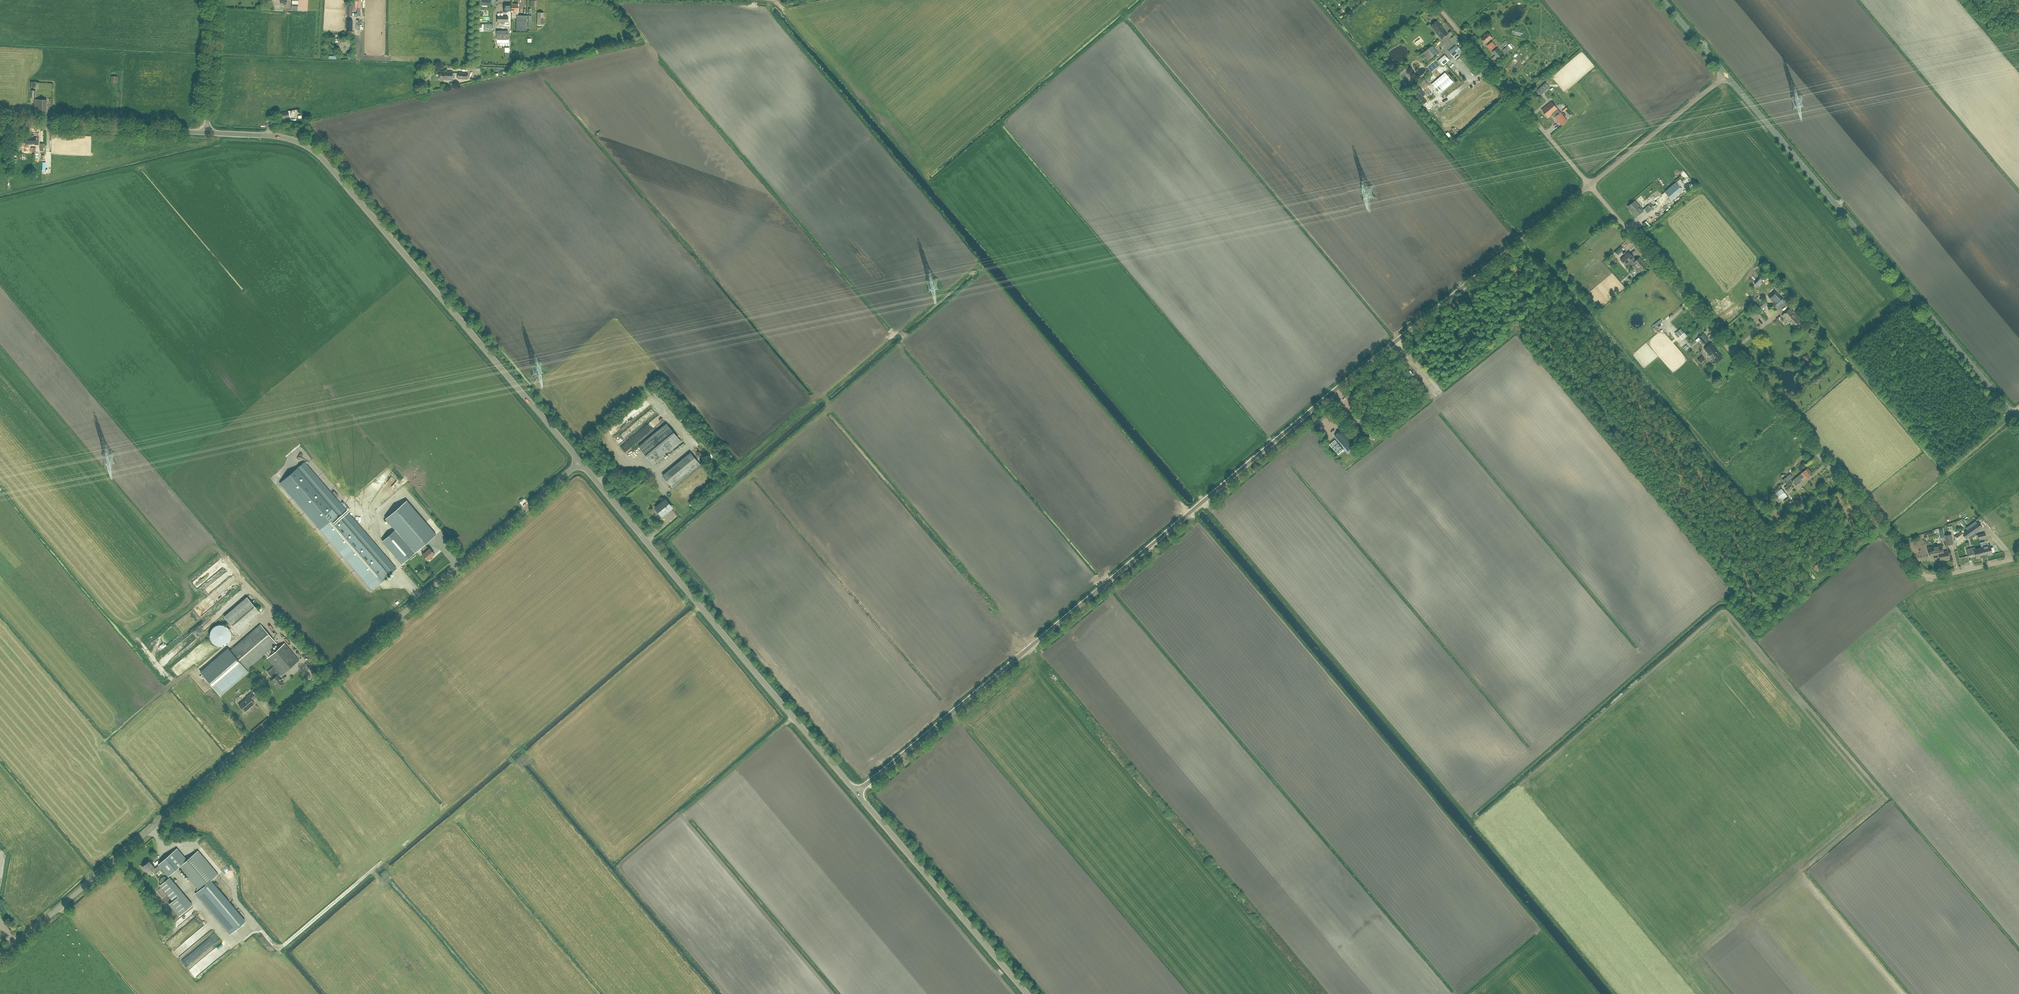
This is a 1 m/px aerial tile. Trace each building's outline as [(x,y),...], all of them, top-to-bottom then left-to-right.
[(510,12),(511,12),(511,18),(516,18),(516,30),(527,30),(527,15),(518,15),(518,3),(510,3),(510,12)] [(1442,40),(1448,34),(1438,21),(1431,27),(1442,40)] [(497,39),(497,43),(508,43),(508,39),(508,32),(497,32),(497,39)] [(1481,39),(1492,50),(1492,51),(1496,46),(1492,42),(1491,43),(1489,41),(1493,38),(1488,33),(1481,39)] [(1453,57),(1461,50),(1457,46),(1449,52),(1453,57)] [(1428,59),(1434,57),(1430,48),(1424,50),(1428,59)] [(1503,54),(1498,48),(1493,52),(1498,58),(1503,54)] [(1443,65),(1449,60),(1445,56),(1439,61),(1443,65)] [(1443,70),(1442,69),(1440,71),(1437,68),(1433,72),(1438,78),(1442,73),(1441,72),(1443,70)] [(453,72),(440,71),(439,79),(452,80),(453,72)] [(1453,82),(1445,72),(1432,84),(1440,93),(1453,82)] [(46,100),(35,99),(35,106),(38,106),(38,111),(46,112),(46,100)] [(1568,121),(1561,112),(1552,103),(1550,105),(1549,104),(1543,110),(1549,117),(1552,114),(1562,126),(1568,121)] [(1570,105),(1562,113),(1568,119),(1576,112),(1570,105)] [(25,136),(25,141),(18,141),(18,145),(25,145),(25,146),(25,148),(27,148),(28,146),(28,145),(28,144),(30,144),(39,145),(39,136),(25,136)] [(1665,192),(1669,197),(1680,187),(1676,182),(1665,192)] [(1628,206),(1633,212),(1632,212),(1636,217),(1643,211),(1635,201),(1628,206)] [(1652,209),(1649,205),(1643,210),(1647,214),(1652,209)] [(1630,262),(1632,264),(1631,264),(1639,273),(1641,271),(1647,266),(1639,257),(1636,260),(1634,258),(1629,252),(1620,259),(1626,265),(1630,262)] [(1784,301),(1780,297),(1779,296),(1775,291),(1769,297),(1773,302),(1773,303),(1777,307),(1784,301)] [(1759,305),(1762,309),(1767,304),(1764,300),(1759,305)] [(1773,334),(1774,333),(1782,327),(1783,326),(1777,320),(1768,327),(1773,334)] [(1687,336),(1681,329),(1675,334),(1679,338),(1681,341),(1687,336)] [(1704,344),(1709,340),(1704,334),(1699,337),(1704,344)] [(1717,362),(1723,357),(1717,350),(1711,343),(1705,348),(1710,355),(1711,355),(1717,362)] [(634,410),(638,415),(651,404),(647,399),(634,410)] [(647,411),(639,418),(641,421),(637,425),(639,427),(651,416),(647,411)] [(619,428),(628,423),(626,418),(621,420),(622,422),(617,424),(619,428)] [(682,442),(666,424),(639,446),(654,464),(682,442)] [(626,428),(628,435),(634,433),(634,430),(637,429),(637,426),(626,428)] [(1348,451),(1358,442),(1345,427),(1335,435),(1348,451)] [(624,452),(630,449),(628,446),(632,444),(630,440),(621,446),(624,452)] [(315,524),(372,590),(391,573),(396,568),(304,462),(280,483),(315,524)] [(1813,474),(1808,468),(1792,481),(1796,486),(1801,481),(1800,480),(1804,477),(1806,479),(1813,474)] [(673,488),(680,482),(669,470),(663,475),(673,488)] [(1782,489),(1774,496),(1778,502),(1787,495),(1782,489)] [(395,530),(382,541),(402,564),(420,548),(424,544),(436,534),(406,500),(385,519),(395,530)] [(666,500),(657,507),(663,515),(672,508),(666,500)] [(1956,536),(1957,539),(1963,535),(1966,539),(1982,527),(1978,522),(1962,533),(1962,532),(1956,536)] [(1945,535),(1946,545),(1953,544),(1951,534),(1945,535)] [(424,544),(420,548),(424,552),(422,554),(427,560),(434,554),(429,548),(427,550),(426,548),(427,547),(424,544)] [(1941,560),(1949,559),(1947,551),(1943,552),(1941,545),(1928,548),(1930,556),(1940,554),(1941,560)] [(1986,546),(1981,547),(1983,557),(1992,554),(1992,553),(1994,552),(1993,547),(1991,548),(1990,545),(1986,546)] [(1983,557),(1981,547),(1975,549),(1975,547),(1966,550),(1968,556),(1975,554),(1976,558),(1983,557)] [(230,579),(224,585),(228,589),(234,582),(230,579)] [(248,596),(225,613),(237,629),(242,625),(241,624),(244,622),(242,620),(240,622),(235,616),(240,612),(244,617),(244,616),(246,619),(259,610),(248,596)] [(184,618),(190,626),(193,624),(187,616),(184,618)] [(270,681),(277,688),(283,682),(278,677),(281,674),(281,675),(299,660),(285,643),(272,654),(269,650),(277,643),(260,624),(230,650),(228,648),(201,672),(220,695),(248,671),(246,669),(264,654),(274,666),(267,672),(273,678),(270,681)] [(218,625),(217,625),(214,626),(213,628),(211,629),(211,630),(210,632),(209,634),(209,636),(210,638),(210,640),(211,641),(212,643),(213,644),(216,645),(218,646),(220,646),(221,646),(224,646),(226,644),(228,643),(229,641),(231,639),(231,636),(231,635),(231,633),(230,632),(229,629),(228,628),(226,626),(224,625),(222,625),(220,624),(218,625)] [(189,637),(192,644),(197,641),(196,637),(206,632),(204,628),(198,631),(199,632),(189,637)] [(252,700),(255,697),(251,692),(246,697),(247,698),(239,704),(245,711),(254,703),(252,700)] [(168,876),(179,866),(187,860),(177,848),(158,864),(159,865),(162,868),(168,876)] [(210,880),(218,874),(198,850),(187,860),(179,866),(199,890),(196,893),(231,933),(245,921),(210,880)] [(155,873),(162,868),(159,865),(155,868),(149,860),(146,863),(145,862),(141,866),(146,871),(147,870),(149,873),(153,870),(155,873)] [(166,892),(176,884),(169,877),(160,885),(166,892)] [(199,923),(205,918),(201,913),(195,917),(199,923)] [(207,924),(184,941),(189,947),(214,928),(211,924),(208,926),(207,924)]
